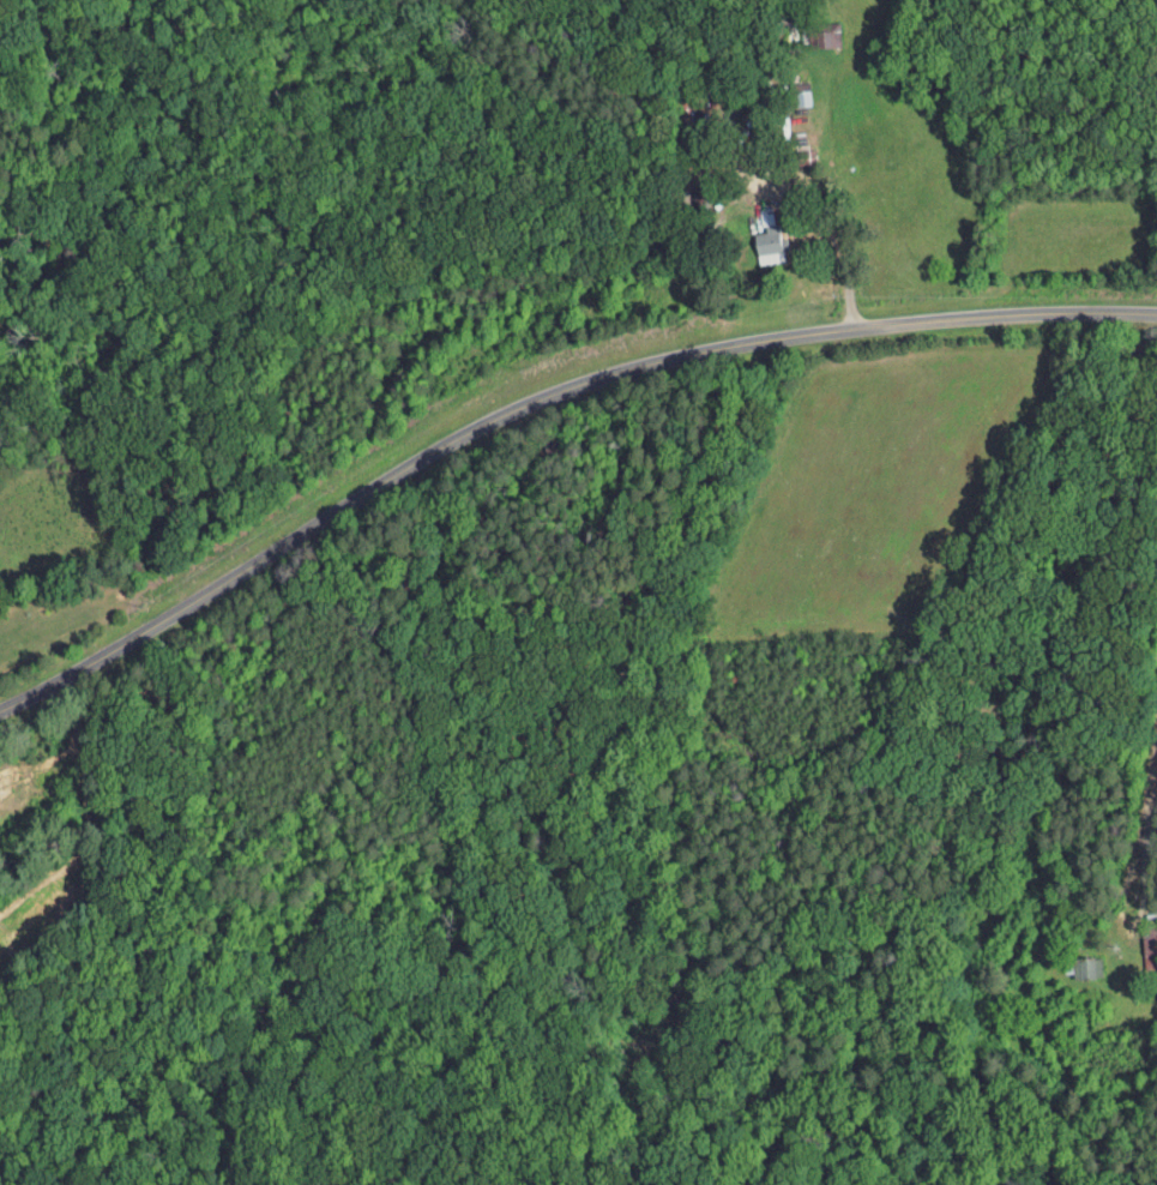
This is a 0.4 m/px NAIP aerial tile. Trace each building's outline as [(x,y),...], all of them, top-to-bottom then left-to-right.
[(1146,922),(1130,921),(1128,963),(1145,963),(1146,922)] [(1087,951),(1059,952),(1059,971),(1087,971),(1087,951)]
